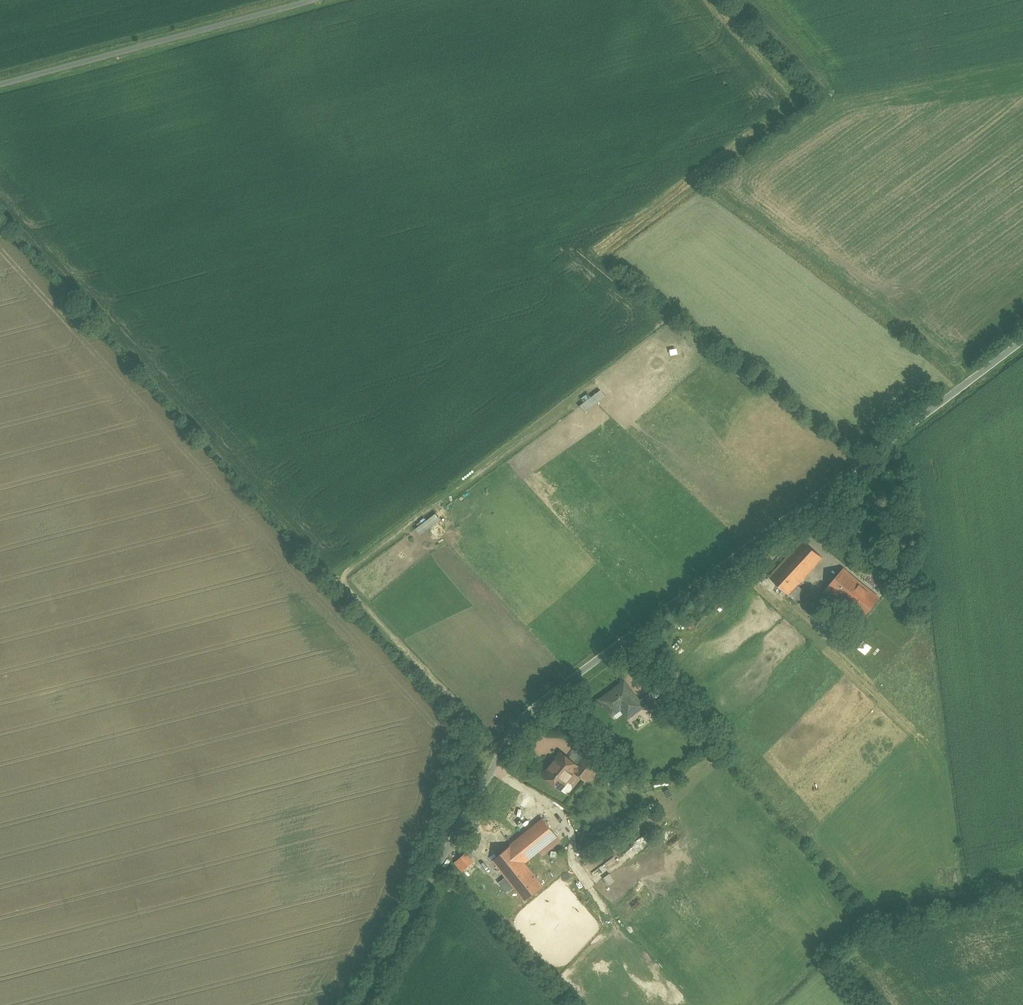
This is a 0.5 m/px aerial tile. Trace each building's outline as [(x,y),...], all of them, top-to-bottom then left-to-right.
[(600,389),(579,406),(584,412),(605,396),(600,389)] [(437,512),(416,528),(422,536),(443,520),(437,512)] [(803,540),(770,577),(789,595),(798,585),(823,558),(803,540)] [(880,598),(844,568),(828,587),(863,617),(880,598)] [(809,595),(798,585),(789,595),(800,605),(809,595)] [(625,681),(602,699),(608,707),(610,706),(614,712),(621,707),(629,717),(644,706),(625,681)] [(651,692),(643,698),(654,713),(662,708),(651,692)] [(567,706),(553,717),(559,725),(573,714),(567,706)] [(562,753),(544,774),(551,780),(552,783),(556,787),(559,787),(564,781),(566,782),(576,771),(579,767),(578,766),(562,753)] [(588,755),(578,766),(579,767),(576,771),(587,780),(599,764),(588,755)] [(525,834),(493,860),(525,900),(544,885),(525,862),(558,836),(543,818),(525,834)] [(473,862),(466,853),(456,862),(463,870),(473,862)]
